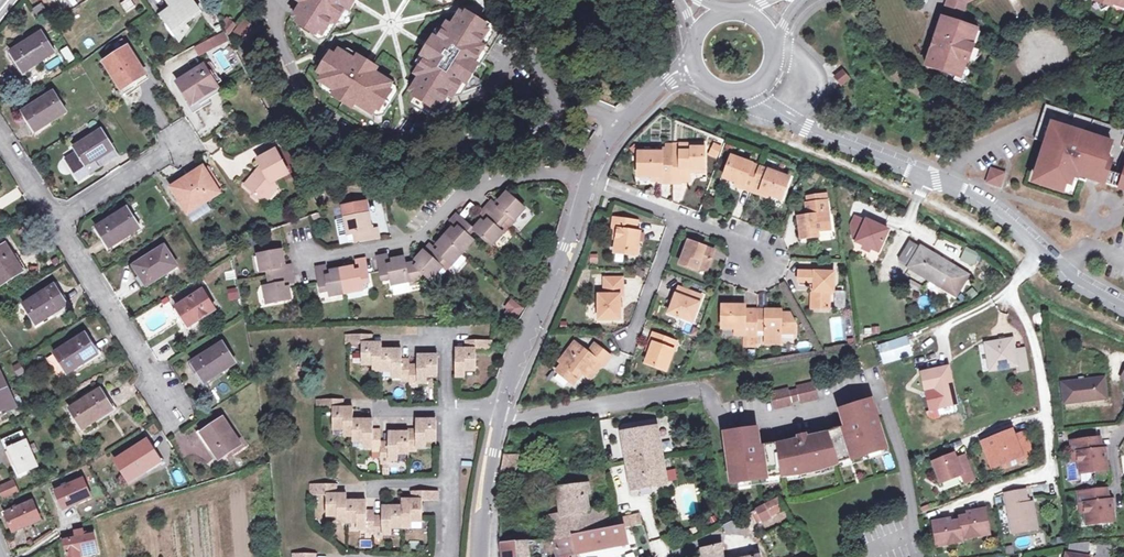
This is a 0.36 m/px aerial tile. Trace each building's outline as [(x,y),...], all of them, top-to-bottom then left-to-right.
[(127,12),(134,7),(130,0),(128,0),(121,4),(127,12)] [(161,15),(180,40),(188,29),(184,24),(200,12),(191,0),(165,0),(167,3),(166,4),(169,9),(161,15)] [(294,17),(298,20),(296,23),(315,35),(317,32),(322,35),(333,16),(338,19),(345,7),(349,10),(356,0),(304,0),(294,17)] [(940,16),(957,22),(964,2),(967,0),(945,0),(940,16)] [(43,2),(33,8),(39,17),(48,11),(43,2)] [(459,15),(455,12),(443,30),(439,28),(432,39),(427,36),(417,54),(420,57),(413,68),(418,72),(407,90),(411,92),(409,96),(428,108),(431,105),(435,107),(436,104),(440,98),(446,88),(451,91),(458,80),(462,83),(473,64),(469,62),(476,50),(471,47),(483,29),(478,26),(480,23),(461,11),(459,15)] [(180,40),(161,15),(157,17),(177,44),(180,40)] [(940,16),(934,34),(938,35),(934,51),(930,49),(924,66),(954,75),(958,77),(961,66),(963,60),(968,62),(968,59),(972,47),(972,45),(968,43),(973,27),(957,22),(940,16)] [(212,27),(215,33),(221,30),(218,24),(212,27)] [(977,28),(973,27),(968,43),(972,45),(977,28)] [(10,52),(22,72),(53,53),(40,33),(10,52)] [(211,41),(214,49),(229,42),(225,34),(211,41)] [(934,34),(930,49),(934,51),(938,35),(934,34)] [(124,95),(138,85),(135,81),(145,74),(127,46),(123,39),(112,46),(116,54),(103,62),(124,95)] [(69,63),(75,59),(67,47),(61,50),(69,63)] [(972,47),(968,59),(970,60),(975,57),(976,53),(974,48),(972,47)] [(224,48),(212,54),(223,72),(234,66),(224,48)] [(375,109),(387,90),(383,88),(387,82),(369,71),(372,67),(353,55),(350,60),(334,50),(331,56),(326,53),(314,71),(320,74),(316,80),(332,91),(329,95),(348,106),(350,102),(368,113),(372,107),(375,109)] [(190,105),(218,88),(203,65),(176,82),(190,105)] [(961,82),(966,67),(961,66),(958,77),(954,75),(952,79),(961,82)] [(135,81),(138,85),(148,79),(145,74),(135,81)] [(844,75),(840,75),(837,77),(837,81),(839,84),(843,84),(846,82),(846,78),(844,75)] [(221,92),(218,88),(190,105),(195,113),(202,109),(200,105),(221,92)] [(22,111),(35,131),(66,112),(53,92),(22,111)] [(441,99),(440,98),(436,104),(441,112),(457,103),(452,93),(441,99)] [(1045,105),(1040,122),(1034,139),(1046,143),(1036,175),(1039,176),(1065,185),(1071,186),(1073,178),(1078,180),(1081,172),(1088,175),(1089,172),(1123,183),(1123,130),(1045,105)] [(65,160),(78,180),(116,156),(100,131),(74,147),(77,153),(65,160)] [(707,155),(717,159),(722,146),(713,142),(707,155)] [(680,154),(671,154),(671,182),(672,184),(680,184),(680,182),(689,182),(689,175),(689,170),(704,169),(704,145),(691,145),(691,151),(680,152),(680,154)] [(256,169),(241,185),(259,202),(271,202),(278,196),(276,190),(274,181),(287,174),(272,148),(251,160),(256,169)] [(662,177),(662,182),(671,182),(671,154),(671,149),(661,149),(661,153),(642,153),(641,165),(638,165),(639,178),(652,177),(662,177)] [(744,185),(743,189),(751,192),(760,168),(732,157),(724,178),(738,183),(744,185)] [(174,188),(181,198),(183,197),(192,210),(195,208),(218,193),(214,188),(219,185),(208,167),(203,170),(203,169),(189,178),(188,177),(180,181),(182,183),(174,188)] [(789,179),(760,168),(751,192),(760,196),(761,192),(781,200),(789,179)] [(992,170),(988,182),(999,186),(1003,174),(992,170)] [(1088,175),(1081,172),(1078,180),(1086,182),(1087,178),(1088,175)] [(1088,175),(1096,177),(1095,181),(1112,187),(1123,190),(1123,183),(1089,172),(1088,175)] [(1065,185),(1039,176),(1036,184),(1062,192),(1065,185)] [(481,221),(473,230),(492,247),(504,233),(499,229),(509,218),(514,222),(525,209),(507,192),(498,201),(502,205),(499,209),(495,205),(490,202),(480,212),(485,216),(489,220),(485,224),(481,221)] [(183,197),(181,198),(178,200),(188,215),(196,210),(195,208),(192,210),(183,197)] [(367,226),(372,225),(368,201),(343,206),(345,218),(349,244),(380,238),(378,229),(373,230),(368,231),(367,226)] [(830,231),(826,202),(806,205),(807,212),(812,212),(813,216),(798,218),(801,240),(816,238),(815,232),(830,231)] [(95,228),(109,248),(139,228),(126,208),(95,228)] [(393,285),(410,282),(418,281),(424,274),(431,280),(448,262),(453,266),(474,241),(468,235),(473,230),(457,214),(451,220),(455,224),(459,228),(455,232),(451,228),(436,245),(441,249),(437,253),(433,248),(429,245),(416,260),(420,263),(416,267),(412,263),(406,264),(405,258),(393,260),(393,265),(389,266),(388,261),(387,256),(378,257),(382,281),(392,279),(393,285)] [(349,244),(345,218),(336,220),(341,245),(349,244)] [(865,246),(871,250),(878,253),(888,231),(867,221),(866,223),(856,218),(852,226),(853,235),(859,238),(857,242),(857,243),(865,246)] [(618,231),(615,250),(625,252),(625,254),(636,256),(639,234),(635,233),(637,223),(614,220),(612,230),(618,231)] [(699,266),(708,269),(714,251),(689,241),(680,264),(698,270),(698,269),(699,266)] [(910,265),(909,268),(930,281),(943,261),(910,242),(900,259),(910,265)] [(21,273),(11,256),(13,255),(6,245),(0,248),(0,285),(0,286),(21,273)] [(549,259),(552,248),(545,245),(541,256),(549,259)] [(133,266),(146,286),(177,266),(164,246),(133,266)] [(963,248),(959,255),(971,262),(975,255),(963,248)] [(279,263),(285,262),(283,250),(257,255),(261,272),(268,270),(271,286),(264,287),(267,304),(292,299),(290,288),(284,289),(283,284),(289,283),(294,282),(291,266),(286,267),(280,268),(279,263)] [(17,253),(13,255),(11,256),(21,273),(27,269),(17,253)] [(354,272),(353,267),(342,269),(331,271),(332,276),(327,277),(326,272),(325,266),(316,268),(321,292),(330,290),(331,297),(363,291),(362,284),(369,283),(365,259),(358,260),(359,266),(359,270),(354,272)] [(930,281),(946,290),(956,296),(968,276),(943,261),(930,281)] [(798,285),(811,286),(815,286),(814,309),(829,310),(829,293),(834,293),(834,273),(799,272),(798,285)] [(605,279),(604,287),(622,287),(622,279),(605,279)] [(23,304),(36,325),(66,305),(53,285),(23,304)] [(229,301),(239,298),(235,286),(226,289),(229,301)] [(622,287),(604,287),(604,296),(599,296),(598,319),(619,319),(619,296),(622,295),(622,287)] [(679,288),(676,295),(682,298),(685,290),(679,288)] [(176,307),(188,326),(214,310),(202,290),(176,307)] [(682,298),(676,295),(669,313),(692,322),(702,296),(685,290),(682,298)] [(517,318),(524,308),(510,298),(503,307),(517,318)] [(722,329),(736,329),(745,329),(744,337),(757,338),(757,331),(757,311),(745,311),(745,307),(722,307),(722,329)] [(776,311),(757,311),(757,331),(766,331),(766,344),(781,344),(781,333),(795,333),(795,325),(789,314),(777,314),(776,311)] [(736,337),(744,337),(745,329),(736,329),(736,337)] [(54,353),(66,373),(97,354),(85,334),(54,353)] [(653,334),(650,343),(653,345),(650,353),(646,363),(666,370),(676,342),(653,334)] [(419,366),(410,366),(410,361),(401,361),(401,350),(381,350),(381,343),(371,343),(366,343),(366,335),(347,335),(347,343),(363,343),(363,365),(373,365),(373,371),(381,371),(393,371),(393,378),(402,378),(402,381),(409,381),(410,387),(418,387),(418,384),(426,384),(426,377),(437,377),(437,356),(419,355),(419,366)] [(906,335),(877,345),(884,366),(913,356),(906,335)] [(1012,339),(985,344),(990,370),(1017,366),(1019,371),(1028,370),(1025,352),(1015,354),(1012,339)] [(807,340),(796,343),(799,352),(809,350),(807,340)] [(491,343),(489,342),(472,342),(472,350),(465,349),(457,349),(456,377),(464,377),(464,371),(474,371),(475,349),(491,350),(491,343)] [(191,362),(203,382),(235,363),(222,343),(191,362)] [(574,343),(568,351),(570,353),(562,364),(556,371),(573,384),(580,376),(578,375),(580,371),(589,378),(600,363),(604,366),(610,358),(594,345),(588,353),(574,343)] [(559,362),(562,364),(570,353),(568,351),(559,362)] [(956,404),(950,379),(948,368),(921,373),(925,391),(934,389),(938,408),(956,404)] [(16,408),(11,397),(0,372),(0,412),(4,410),(6,413),(16,408)] [(1102,379),(1082,381),(1075,382),(1061,383),(1063,404),(1104,399),(1102,379)] [(818,400),(815,387),(813,382),(795,386),(796,390),(789,391),(788,387),(770,392),(771,396),(774,410),(792,406),(791,401),(798,400),(799,404),(818,400)] [(70,409),(82,429),(113,409),(100,390),(70,409)] [(16,394),(11,397),(16,408),(21,406),(16,394)] [(408,430),(408,433),(390,433),(390,443),(381,443),(381,430),(372,430),(372,421),(352,421),(352,407),(343,407),(337,407),(337,399),(317,399),(317,408),(334,408),(334,429),(345,429),(345,436),(352,436),(352,442),(365,442),(365,448),(373,448),(373,451),(382,451),(382,464),(389,464),(389,460),(398,460),(398,453),(408,453),(408,451),(418,451),(418,448),(426,448),(426,441),(437,441),(437,420),(418,420),(418,430),(408,430)] [(725,433),(728,455),(732,483),(744,482),(744,480),(751,479),(751,481),(766,479),(766,476),(772,476),(772,478),(800,474),(800,471),(820,466),(820,469),(846,461),(846,459),(852,457),(852,458),(868,454),(867,452),(874,450),(874,452),(886,448),(870,401),(840,410),(846,428),(843,429),(842,427),(826,432),(826,435),(807,439),(806,434),(797,436),(798,441),(778,445),(778,443),(761,445),(761,447),(759,448),(756,429),(725,433)] [(223,418),(202,432),(213,448),(211,448),(218,460),(240,444),(223,418)] [(623,433),(627,460),(662,454),(658,427),(623,433)] [(36,443),(31,445),(24,431),(4,440),(9,449),(10,449),(22,476),(40,468),(35,455),(40,452),(36,443)] [(1021,456),(1022,458),(1032,455),(1023,432),(1014,436),(1012,431),(982,442),(992,468),(1003,463),(1021,456)] [(207,451),(211,448),(213,448),(202,432),(197,435),(207,451)] [(1071,442),(1073,454),(1078,453),(1080,474),(1107,470),(1105,449),(1100,450),(1098,439),(1071,442)] [(116,460),(129,481),(159,461),(146,441),(116,460)] [(10,449),(9,449),(6,451),(18,478),(22,476),(10,449)] [(662,454),(627,460),(631,490),(666,484),(662,454)] [(952,455),(931,464),(939,484),(960,476),(963,484),(972,480),(963,456),(954,460),(952,455)] [(1023,462),(1022,458),(1021,456),(1003,463),(1005,468),(1023,462)] [(503,457),(501,470),(516,471),(517,458),(503,457)] [(54,487),(64,509),(91,497),(83,479),(67,486),(65,483),(54,487)] [(0,488),(0,490),(4,500),(18,494),(13,482),(0,488)] [(401,500),(401,507),(382,507),(382,517),(374,517),(374,512),(366,512),(366,502),(346,501),(346,495),(337,495),(331,495),(331,485),(311,485),(311,494),(328,494),(328,516),(339,516),(338,522),(346,522),(358,522),(358,529),(366,529),(366,532),(374,532),(374,539),(382,538),(382,535),(390,535),(391,528),(401,528),(410,528),(410,522),(421,522),(421,501),(438,501),(438,492),(418,492),(418,501),(411,501),(401,500)] [(549,519),(553,539),(573,536),(604,531),(600,511),(589,513),(584,485),(557,488),(561,518),(549,519)] [(1027,504),(1026,498),(1024,490),(1005,494),(1012,533),(1037,528),(1032,503),(1027,504)] [(1105,490),(1078,493),(1079,505),(1084,504),(1087,524),(1114,521),(1111,500),(1106,501),(1105,490)] [(779,498),(762,506),(756,510),(761,520),(762,523),(771,519),(770,516),(785,508),(779,498)] [(5,514),(13,532),(40,520),(33,502),(5,514)] [(756,523),(761,520),(756,510),(751,512),(756,523)] [(945,522),(931,524),(935,548),(961,544),(961,541),(988,537),(983,512),(969,514),(970,518),(966,518),(957,520),(958,523),(949,525),(945,525),(945,522)] [(743,516),(724,526),(726,534),(747,536),(743,516)] [(616,529),(624,527),(630,526),(629,517),(615,519),(616,529)] [(627,544),(625,534),(624,527),(616,529),(604,531),(573,536),(577,555),(627,544)] [(80,551),(96,548),(93,533),(84,534),(83,530),(74,532),(74,533),(68,536),(68,540),(65,541),(68,556),(81,556),(80,551)] [(577,555),(573,536),(553,539),(554,546),(557,556),(568,556),(577,555)] [(1087,552),(1096,553),(1096,556),(1109,556),(1110,546),(1084,542),(1069,545),(1067,554),(1066,554),(1066,556),(1088,556),(1087,556),(1087,552)] [(504,556),(517,556),(515,543),(502,544),(504,556)] [(721,544),(702,549),(704,556),(723,556),(721,544)] [(96,548),(80,551),(81,556),(82,556),(98,554),(96,548)]
